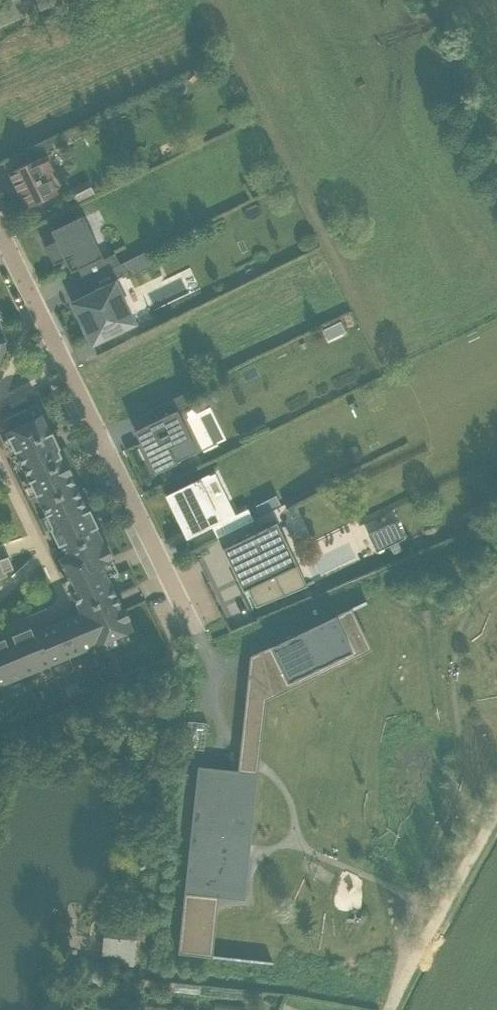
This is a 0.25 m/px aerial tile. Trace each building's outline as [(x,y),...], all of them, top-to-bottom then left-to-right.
[(4,171),(21,208),(60,190),(43,154),(4,171)] [(69,271),(100,256),(79,212),(48,227),(54,239),(42,245),(51,264),(62,258),(69,271)] [(129,251),(108,261),(116,276),(137,265),(129,251)] [(86,344),(133,323),(112,277),(65,299),(86,344)] [(186,404),(181,392),(143,409),(148,420),(129,429),(150,474),(173,464),(165,446),(187,437),(175,409),(186,404)] [(50,463),(61,487),(75,480),(45,414),(30,421),(40,442),(50,463)] [(19,452),(40,442),(30,421),(9,430),(19,452)] [(19,452),(29,472),(50,463),(40,442),(19,452)] [(40,496),(61,487),(50,463),(29,472),(40,496)] [(180,537),(233,511),(213,470),(160,495),(180,537)] [(55,529),(90,513),(75,480),(61,487),(40,496),(55,529)] [(59,548),(101,529),(93,512),(90,513),(55,529),(51,530),(59,548)] [(253,608),(305,582),(274,520),(223,545),(253,608)] [(404,538),(396,521),(368,534),(376,552),(404,538)] [(61,547),(74,577),(112,561),(99,531),(61,547)] [(67,580),(74,597),(113,581),(119,578),(112,561),(74,577),(67,580)] [(81,614),(94,647),(134,631),(113,581),(74,597),(81,614)] [(81,614),(59,623),(72,656),(94,647),(81,614)] [(352,650),(334,614),(249,656),(240,747),(238,768),(197,764),(178,956),(212,959),(218,900),(245,903),(259,761),(267,692),(352,650)] [(59,623),(38,632),(51,664),(72,656),(59,623)] [(38,632),(10,644),(23,675),(51,664),(38,632)] [(0,648),(0,685),(23,675),(10,644),(0,648)] [(91,917),(89,958),(101,959),(101,967),(122,968),(124,919),(91,917)]
